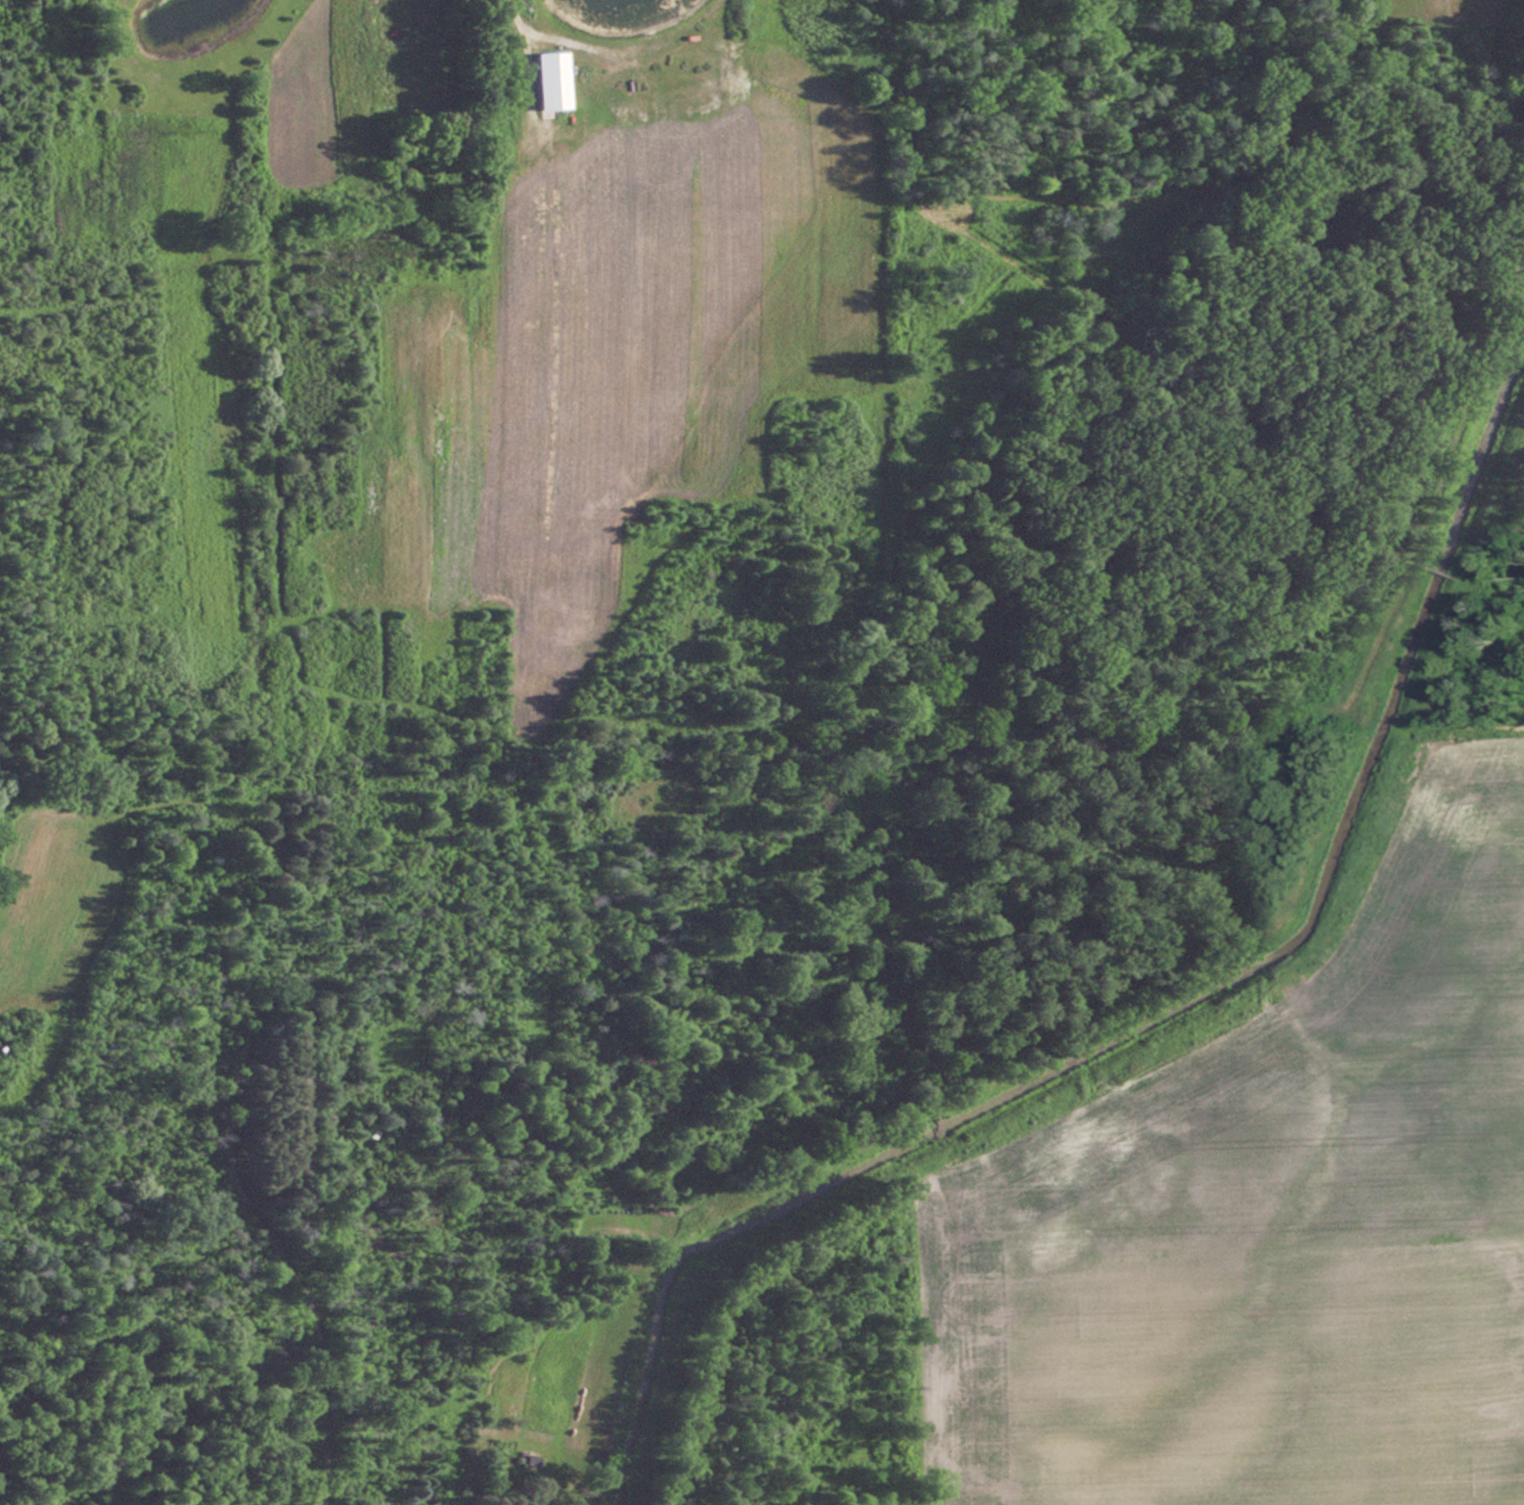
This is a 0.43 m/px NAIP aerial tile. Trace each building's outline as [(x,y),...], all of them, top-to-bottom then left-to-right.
[(517,1465),(531,1472),(536,1460),(522,1453),(517,1465)]
